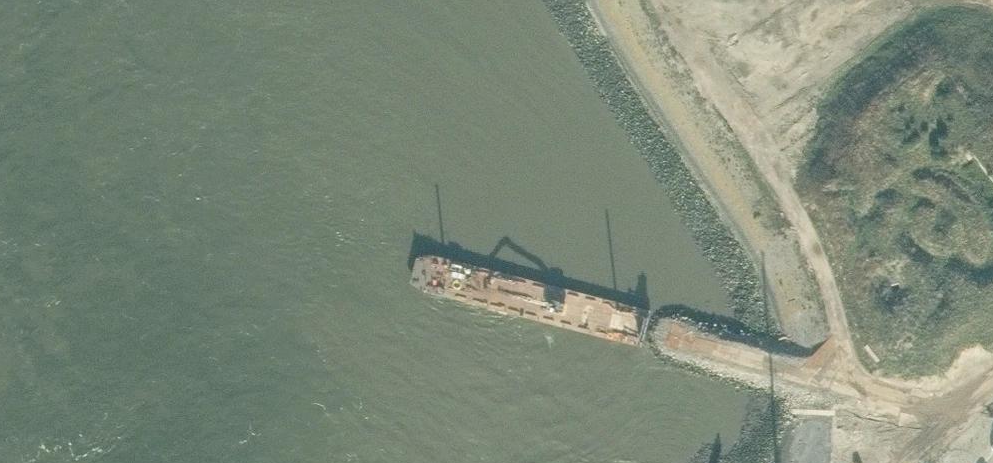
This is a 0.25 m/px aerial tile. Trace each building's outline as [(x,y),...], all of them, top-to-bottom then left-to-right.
[(971,143),(992,173),(992,127),(971,143)]
